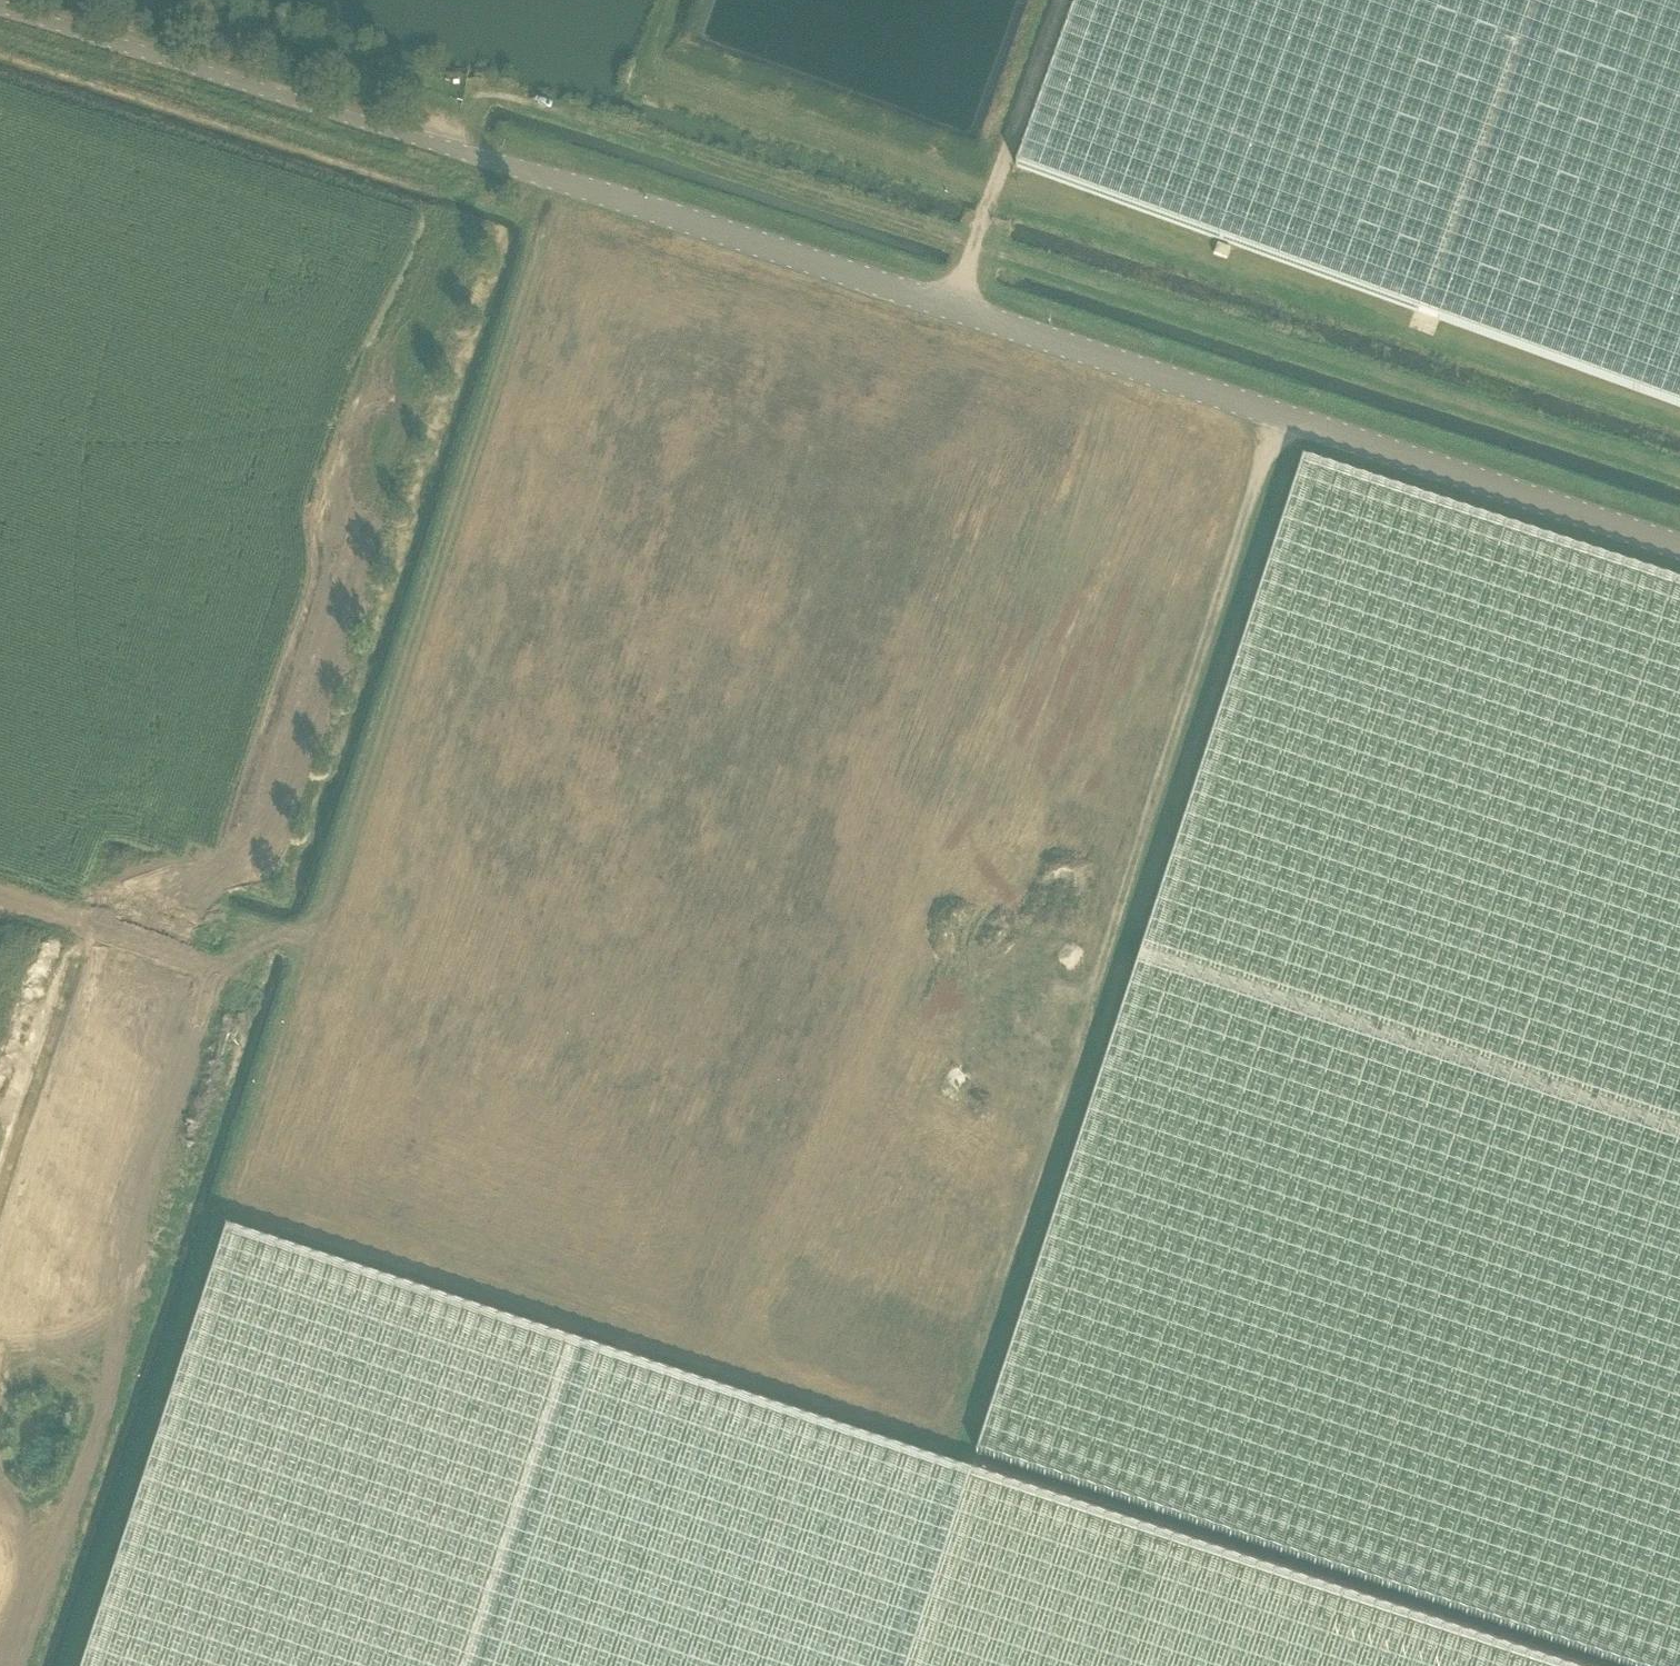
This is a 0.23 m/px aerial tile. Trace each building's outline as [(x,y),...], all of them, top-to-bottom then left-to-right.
[(1016,166),(1679,407),(1679,0),(1077,0),(1016,166)] [(1304,460),(978,1452),(1628,1665),(1679,1665),(1679,583),(1304,460)] [(229,1229),(85,1665),(1558,1665),(229,1229)]
